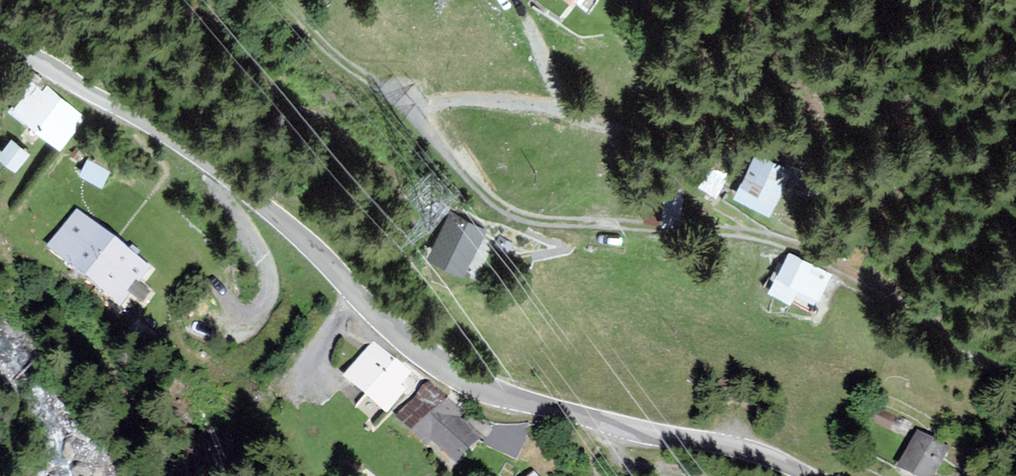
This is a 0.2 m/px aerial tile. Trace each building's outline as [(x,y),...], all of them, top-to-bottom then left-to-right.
[(83,117),(42,85),(29,102),(24,98),(14,111),(60,147),(83,117)] [(12,143),(0,159),(15,171),(28,155),(12,143)] [(789,171),(761,156),(740,198),(768,212),(789,171)] [(710,165),(701,184),(718,193),(727,174),(710,165)] [(681,192),(666,190),(663,223),(678,224),(681,192)] [(147,265),(78,211),(51,246),(120,299),(147,265)] [(483,231),(451,216),(430,260),(461,275),(483,231)] [(829,274),(791,254),(771,292),(792,303),(795,297),(813,306),(829,274)] [(408,372),(374,343),(345,377),(385,411),(402,391),(396,386),(408,372)] [(460,411),(431,382),(399,414),(426,440),(432,433),(457,458),(477,438),(455,416),(460,411)] [(485,445),(520,456),(529,428),(494,417),(485,445)] [(919,431),(901,464),(923,475),(931,475),(947,446),(919,431)]
